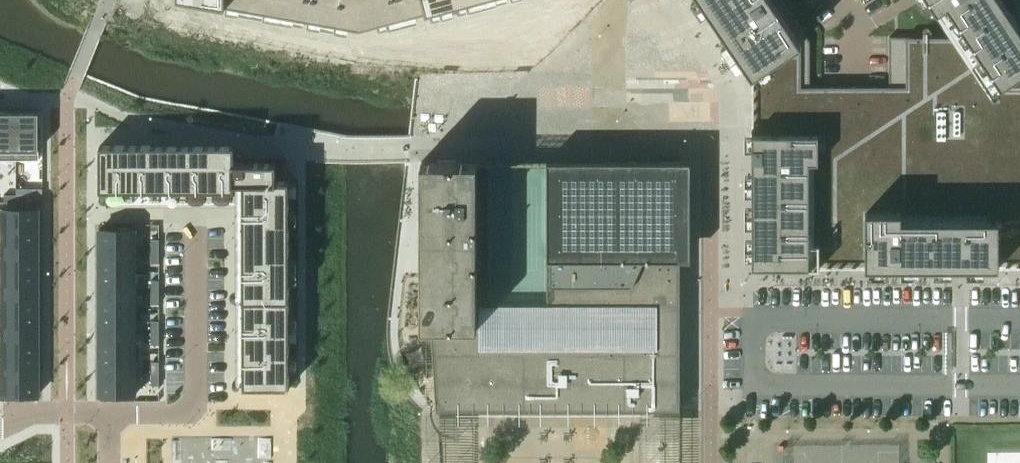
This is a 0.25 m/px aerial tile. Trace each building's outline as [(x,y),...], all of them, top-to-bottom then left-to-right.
[(169,4),(357,38),(500,0),(169,0),(169,4)] [(752,76),(752,87),(809,87),(809,41),(781,0),(701,0),(752,76)] [(752,87),(752,266),(1019,266),(1019,28),(1001,0),(930,0),(954,37),(889,37),(889,86),(809,87),(752,87)] [(0,112),(0,160),(16,160),(16,112),(0,112)] [(39,112),(16,112),(16,160),(39,160),(39,139),(41,139),(41,126),(39,126),(39,112)] [(234,146),(99,146),(99,190),(234,190),(234,183),(243,183),(243,387),(289,387),(289,180),(285,180),(285,156),(234,156),(234,146)] [(421,403),(421,410),(437,410),(680,410),(680,260),(690,260),(690,161),(421,161),(421,171),(421,403)] [(16,194),(4,194),(4,202),(16,202),(16,194)] [(28,194),(16,194),(16,202),(28,202),(28,194)] [(38,209),(2,209),(2,230),(38,230),(38,209)] [(135,229),(99,229),(99,251),(135,251),(135,229)] [(38,230),(2,230),(2,251),(38,251),(38,230)] [(159,239),(151,239),(151,251),(159,251),(159,239)] [(38,251),(2,251),(2,271),(38,271),(38,251)] [(135,251),(99,251),(99,271),(135,271),(135,251)] [(159,251),(151,251),(151,263),(159,263),(159,251)] [(38,271),(2,271),(2,292),(38,292),(38,271)] [(135,271),(99,271),(99,292),(135,292),(135,271)] [(159,280),(151,280),(151,292),(159,292),(159,280)] [(38,292),(2,292),(2,312),(38,312),(38,292)] [(135,292),(99,292),(99,312),(135,312),(135,292)] [(159,292),(151,292),(151,304),(159,304),(159,292)] [(38,312),(2,312),(2,332),(38,332),(38,312)] [(135,312),(99,312),(99,333),(135,332),(135,312)] [(159,321),(151,320),(151,332),(159,332),(159,321)] [(38,332),(2,332),(2,353),(38,353),(38,332)] [(135,332),(99,333),(99,353),(135,353),(135,332)] [(159,332),(151,332),(151,344),(159,344),(159,332)] [(38,353),(2,353),(2,373),(38,373),(38,353)] [(135,353),(99,353),(99,373),(135,373),(135,353)] [(159,361),(151,361),(151,373),(159,373),(159,361)] [(38,373),(2,373),(2,395),(38,395),(38,373)] [(135,373),(99,373),(99,395),(135,395),(135,373)] [(159,373),(151,373),(151,385),(159,385),(159,373)]
